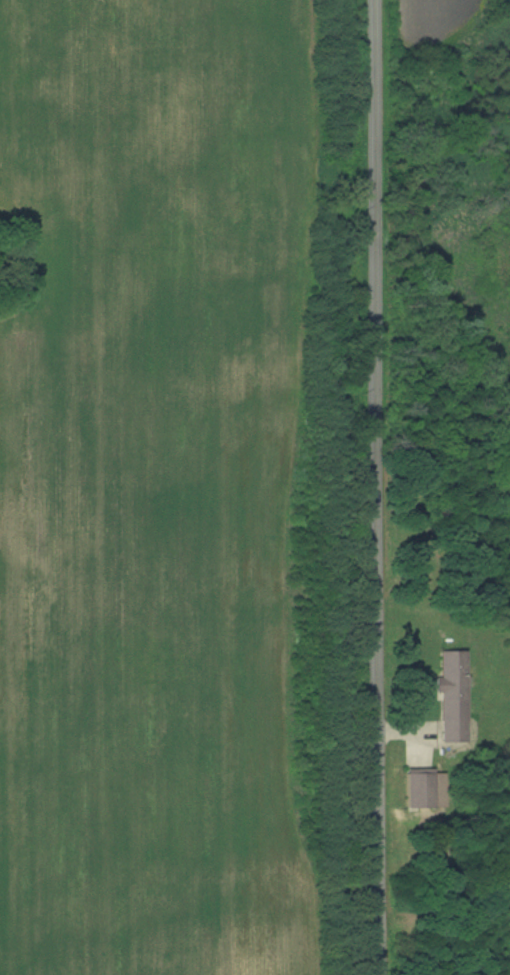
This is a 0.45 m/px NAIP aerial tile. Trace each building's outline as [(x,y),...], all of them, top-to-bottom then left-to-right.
[(439,742),(465,742),(464,651),(439,651),(440,677),(439,677),(439,742)] [(406,809),(433,809),(433,769),(406,769),(406,809)]
